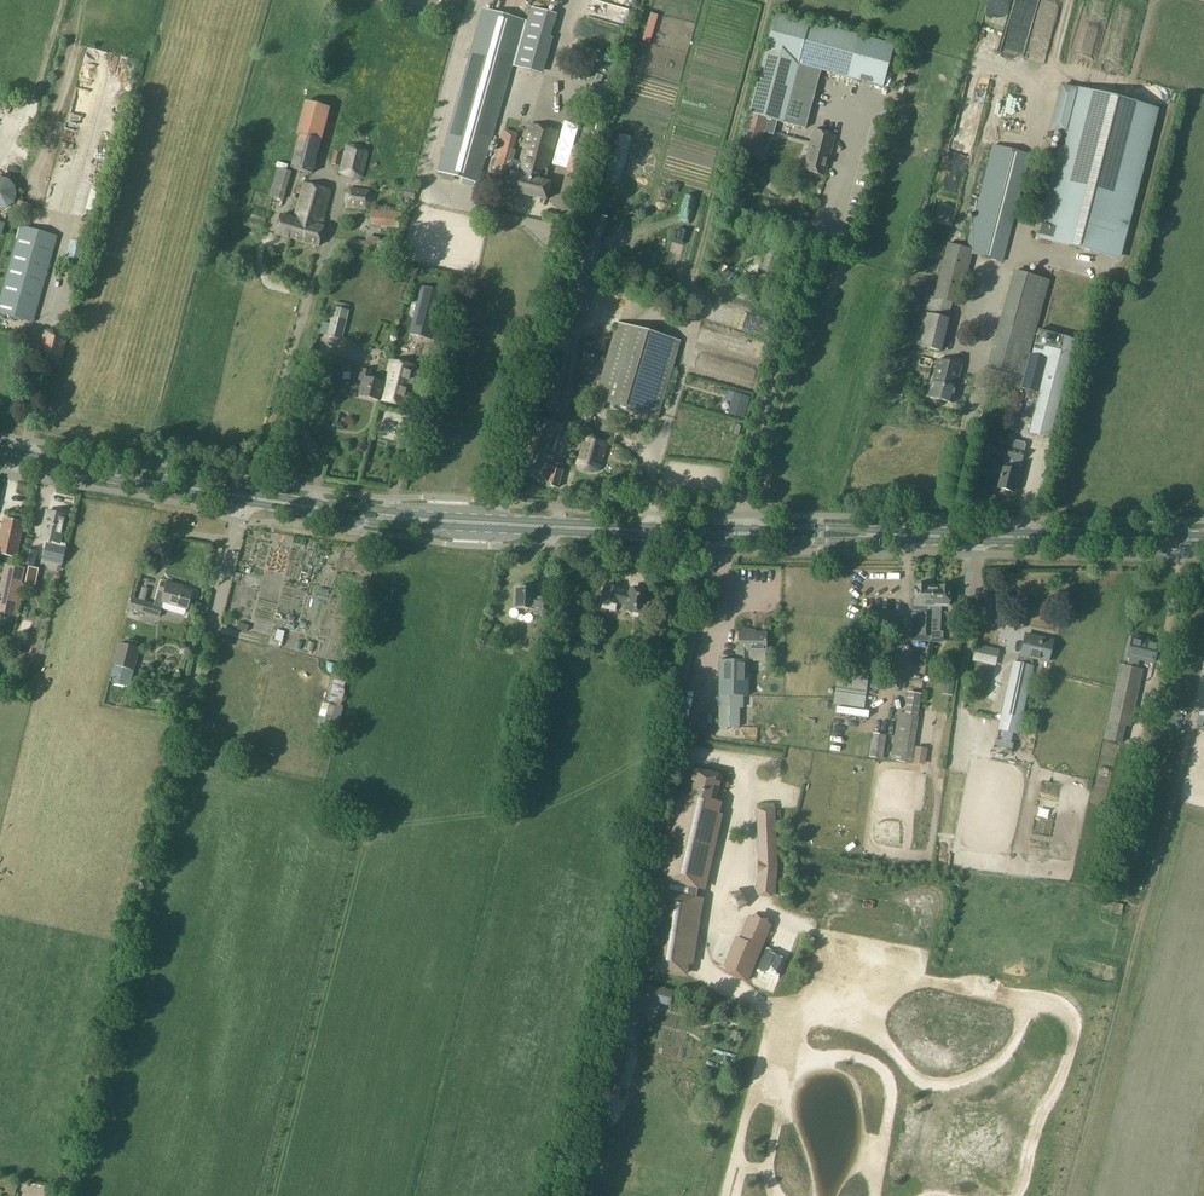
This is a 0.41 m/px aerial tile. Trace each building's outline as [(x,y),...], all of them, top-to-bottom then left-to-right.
[(445,150),(439,173),(443,174),(442,178),(453,181),(454,177),(462,179),(475,183),(478,184),(485,158),(486,158),(512,67),(514,68),(526,21),(483,9),(445,146),(446,147),(445,150)] [(749,114),(739,151),(751,154),(757,131),(764,133),(774,135),(777,121),(782,123),(805,129),(821,70),(848,78),(883,87),(894,45),(859,35),(776,13),(749,114)] [(525,31),(515,66),(539,73),(548,38),(525,31)] [(565,61),(563,72),(571,73),(570,75),(588,78),(590,66),(565,61)] [(601,82),(603,76),(596,74),(594,80),(601,82)] [(601,113),(607,96),(590,90),(589,90),(584,108),(601,113)] [(1038,236),(1038,237),(1117,257),(1118,256),(1117,256),(1155,109),(1078,90),(1067,133),(1065,132),(1039,236),(1038,236)] [(306,102),(301,122),(324,128),(329,108),(306,102)] [(492,160),(491,165),(494,166),(494,168),(511,173),(506,189),(546,200),(550,183),(544,182),(558,132),(530,124),(519,163),(512,161),(514,152),(512,151),(504,149),(500,147),(499,147),(496,161),(492,160)] [(803,170),(823,175),(834,136),(814,130),(803,170)] [(300,135),(291,168),(293,169),(312,174),(321,140),(300,135)] [(347,145),(339,173),(347,178),(354,180),(363,178),(369,151),(362,146),(355,144),(347,145)] [(935,298),(934,298),(953,303),(959,304),(971,253),(1002,261),(1028,153),(994,145),(966,248),(948,243),(935,298)] [(332,164),(340,166),(342,155),(335,153),(332,164)] [(582,166),(569,163),(567,171),(580,175),(582,166)] [(277,167),(276,174),(290,178),(292,172),(277,167)] [(1,177),(0,178),(0,211),(8,209),(14,204),(18,195),(16,186),(10,180),(1,177)] [(501,181),(491,178),(488,189),(499,191),(501,181)] [(294,229),(291,238),(320,247),(326,225),(322,224),(331,191),(306,184),(304,183),(294,215),(297,216),(296,219),(296,222),(297,223),(296,229),(294,229)] [(671,192),(677,193),(677,194),(680,185),(673,183),(670,192),(671,192)] [(346,208),(367,210),(371,203),(372,197),(370,190),(350,187),(345,193),(344,201),(346,208)] [(271,188),(269,196),(283,200),(285,193),(271,188)] [(416,190),(406,189),(404,196),(414,198),(416,190)] [(661,198),(668,200),(670,193),(664,191),(661,198)] [(370,225),(399,229),(401,212),(372,209),(370,225)] [(296,219),(297,216),(294,215),(291,214),(290,217),(283,215),(281,215),(275,234),(277,234),(291,238),(294,229),(296,229),(297,223),(296,222),(296,219)] [(0,306),(0,314),(34,323),(58,237),(22,227),(0,306)] [(365,251),(366,242),(352,240),(351,249),(365,251)] [(377,254),(393,257),(395,257),(397,247),(398,244),(380,241),(377,254)] [(760,275),(772,279),(781,250),(768,246),(760,275)] [(237,267),(253,265),(251,252),(235,255),(237,267)] [(1021,388),(1031,353),(1029,352),(1049,280),(1015,271),(988,369),(1004,374),(1001,383),(1021,388)] [(422,286),(409,333),(411,334),(432,339),(444,291),(424,286),(422,286)] [(327,335),(327,336),(342,340),(349,311),(335,307),(334,307),(330,324),(327,335)] [(565,310),(559,329),(572,333),(578,314),(565,310)] [(618,323),(596,400),(656,417),(678,340),(618,323)] [(1031,353),(1021,388),(1038,393),(1029,431),(1050,437),(1072,349),(1087,353),(1089,344),(1074,340),(1075,338),(1044,330),(1039,329),(1032,353),(1031,353)] [(45,331),(38,359),(45,363),(55,365),(61,365),(68,337),(62,333),(54,331),(45,331)] [(917,334),(914,345),(924,347),(941,352),(944,341),(917,334)] [(931,367),(933,359),(920,356),(919,364),(931,367)] [(890,366),(896,368),(899,358),(893,357),(890,366)] [(386,382),(381,401),(407,408),(418,367),(391,360),(386,382)] [(937,360),(928,396),(952,402),(961,366),(937,360)] [(381,401),(386,382),(370,378),(371,371),(363,369),(360,380),(364,381),(360,396),(381,401)] [(890,390),(890,398),(890,400),(895,401),(902,401),(902,398),(902,390),(890,390)] [(540,395),(538,404),(542,406),(553,409),(557,394),(547,391),(545,396),(540,395)] [(732,403),(729,413),(743,418),(749,398),(735,394),(732,403)] [(419,411),(417,420),(425,422),(427,413),(419,411)] [(562,425),(533,416),(522,455),(517,474),(528,477),(545,482),(545,484),(557,488),(564,465),(552,461),(562,425)] [(576,464),(582,469),(591,472),(599,471),(607,442),(601,437),(592,434),(584,436),(576,464)] [(988,440),(998,443),(1000,438),(989,435),(988,440)] [(1010,446),(1007,457),(1020,460),(1021,461),(1023,454),(1026,445),(1024,442),(1013,439),(1012,439),(1012,441),(1010,446)] [(993,464),(990,475),(1000,478),(997,487),(999,487),(1000,490),(1006,492),(1009,490),(1012,491),(1019,469),(1021,461),(1020,460),(1007,457),(1005,456),(1003,464),(1003,467),(993,464)] [(642,496),(643,488),(634,487),(633,494),(642,496)] [(46,531),(43,530),(41,540),(48,542),(48,543),(47,542),(43,561),(63,565),(67,547),(66,547),(67,544),(61,543),(66,517),(50,513),(46,531)] [(24,522),(4,518),(0,536),(0,554),(16,557),(24,522)] [(26,549),(22,564),(34,567),(38,552),(26,549)] [(8,565),(0,598),(0,613),(14,616),(25,570),(8,565)] [(133,599),(131,609),(160,617),(164,602),(188,609),(193,594),(175,589),(176,586),(168,584),(168,586),(163,584),(160,592),(156,606),(144,602),(148,589),(142,587),(138,600),(133,599)] [(604,585),(600,601),(618,605),(619,603),(627,605),(625,610),(642,614),(647,593),(630,589),(630,592),(622,591),(622,589),(604,585)] [(515,607),(515,608),(516,608),(517,608),(533,609),(534,609),(536,609),(536,614),(547,614),(548,597),(533,597),(534,589),(535,589),(527,588),(526,586),(521,586),(520,588),(517,588),(516,588),(517,588),(518,588),(517,608),(516,607),(515,607)] [(933,587),(915,586),(915,597),(912,597),(912,611),(922,611),(922,614),(920,614),(919,635),(930,636),(931,632),(933,587)] [(933,587),(931,632),(941,632),(941,621),(939,621),(940,615),(939,615),(939,606),(949,607),(950,588),(933,587)] [(357,606),(352,623),(357,624),(362,608),(357,606)] [(240,623),(237,629),(247,633),(249,626),(240,623)] [(538,625),(534,638),(535,638),(542,640),(546,628),(546,627),(538,625)] [(278,630),(275,640),(282,642),(285,632),(278,630)] [(741,660),(719,660),(717,728),(737,728),(737,706),(739,706),(740,696),(747,695),(748,651),(765,652),(766,633),(749,633),(749,631),(739,631),(738,653),(741,653),(741,660)] [(1019,663),(1013,661),(999,723),(1019,728),(1033,666),(1031,665),(1033,659),(1048,662),(1053,640),(1041,638),(1041,639),(1025,635),(1019,663)] [(1125,725),(1129,726),(1143,670),(1137,668),(1139,659),(1153,662),(1157,644),(1142,640),(1143,638),(1132,635),(1127,658),(1129,658),(1127,666),(1120,665),(1103,738),(1121,742),(1125,725)] [(116,656),(113,665),(117,666),(129,669),(131,670),(137,648),(120,643),(119,643),(116,656)] [(998,658),(1000,650),(975,644),(974,652),(998,658)] [(870,653),(869,666),(885,668),(887,655),(870,653)] [(344,673),(346,666),(337,664),(335,671),(337,672),(344,673)] [(337,672),(328,704),(340,707),(344,692),(343,691),(348,675),(344,673),(337,672)] [(955,681),(945,680),(943,691),(953,693),(955,681)] [(891,760),(911,763),(918,716),(921,693),(908,691),(905,713),(898,712),(891,760)] [(323,703),(317,722),(336,727),(342,708),(340,707),(328,704),(323,703)] [(869,757),(883,759),(887,735),(873,733),(869,757)] [(927,748),(915,747),(913,763),(925,765),(927,748)] [(643,967),(643,968),(684,974),(686,962),(685,962),(696,893),(715,815),(718,803),(714,802),(720,777),(694,771),(694,772),(688,796),(677,793),(677,795),(678,795),(675,805),(673,815),(672,815),(672,816),(673,816),(670,826),(670,827),(668,836),(667,836),(667,837),(668,837),(665,847),(665,848),(663,858),(662,858),(663,858),(660,868),(660,869),(658,879),(657,879),(658,880),(656,885),(655,891),(655,892),(654,902),(653,902),(653,903),(652,913),(651,913),(652,914),(650,924),(650,923),(649,924),(650,924),(648,934),(648,935),(647,945),(646,945),(646,946),(647,946),(645,956),(644,956),(645,957),(643,967)] [(760,862),(760,867),(760,872),(759,872),(757,892),(773,893),(775,867),(773,809),(757,809),(757,810),(760,810),(762,846),(759,847),(759,862),(760,862)] [(1102,912),(1104,912),(1122,914),(1123,905),(1105,902),(1104,902),(1102,912)] [(737,940),(738,941),(727,966),(726,966),(726,967),(728,968),(726,972),(746,980),(769,926),(749,917),(739,940),(738,939),(737,940)] [(630,980),(616,1033),(634,1038),(644,999),(657,1003),(660,988),(630,980)] [(740,1033),(734,1031),(733,1036),(731,1035),(728,1044),(736,1046),(740,1033)] [(610,1059),(608,1068),(622,1072),(625,1062),(610,1059)]
